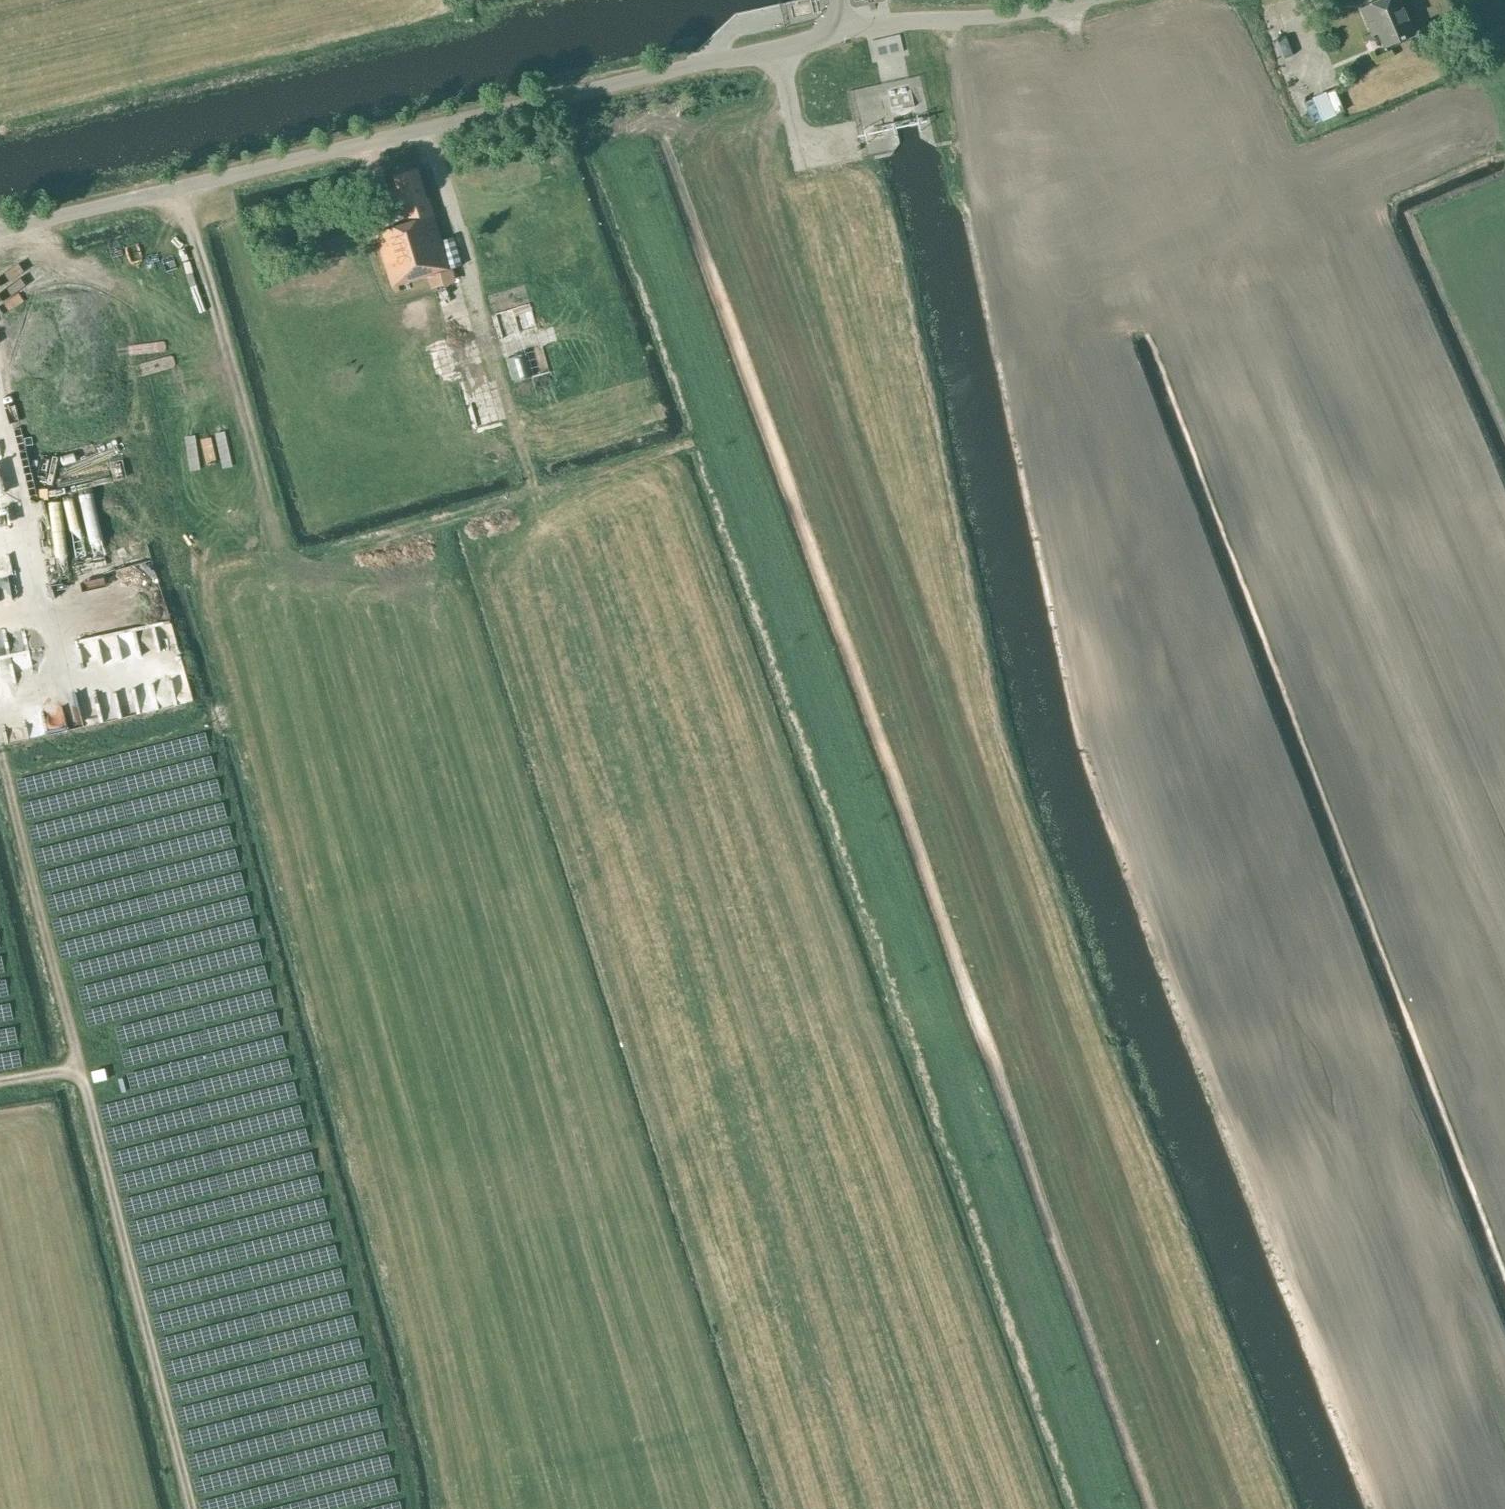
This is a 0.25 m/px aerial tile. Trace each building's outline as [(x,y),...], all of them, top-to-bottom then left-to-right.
[(1414,34),(1399,0),(1382,0),(1362,9),(1373,35),(1378,33),(1385,47),(1414,34)] [(875,40),(880,57),(905,49),(901,32),(875,40)] [(1316,126),(1347,114),(1337,91),(1307,103),(1316,126)] [(426,198),(417,169),(395,176),(399,187),(389,190),(394,209),(402,206),(408,224),(377,233),(393,287),(451,269),(429,198),(426,198)] [(497,313),(514,384),(550,375),(533,305),(497,313)]
